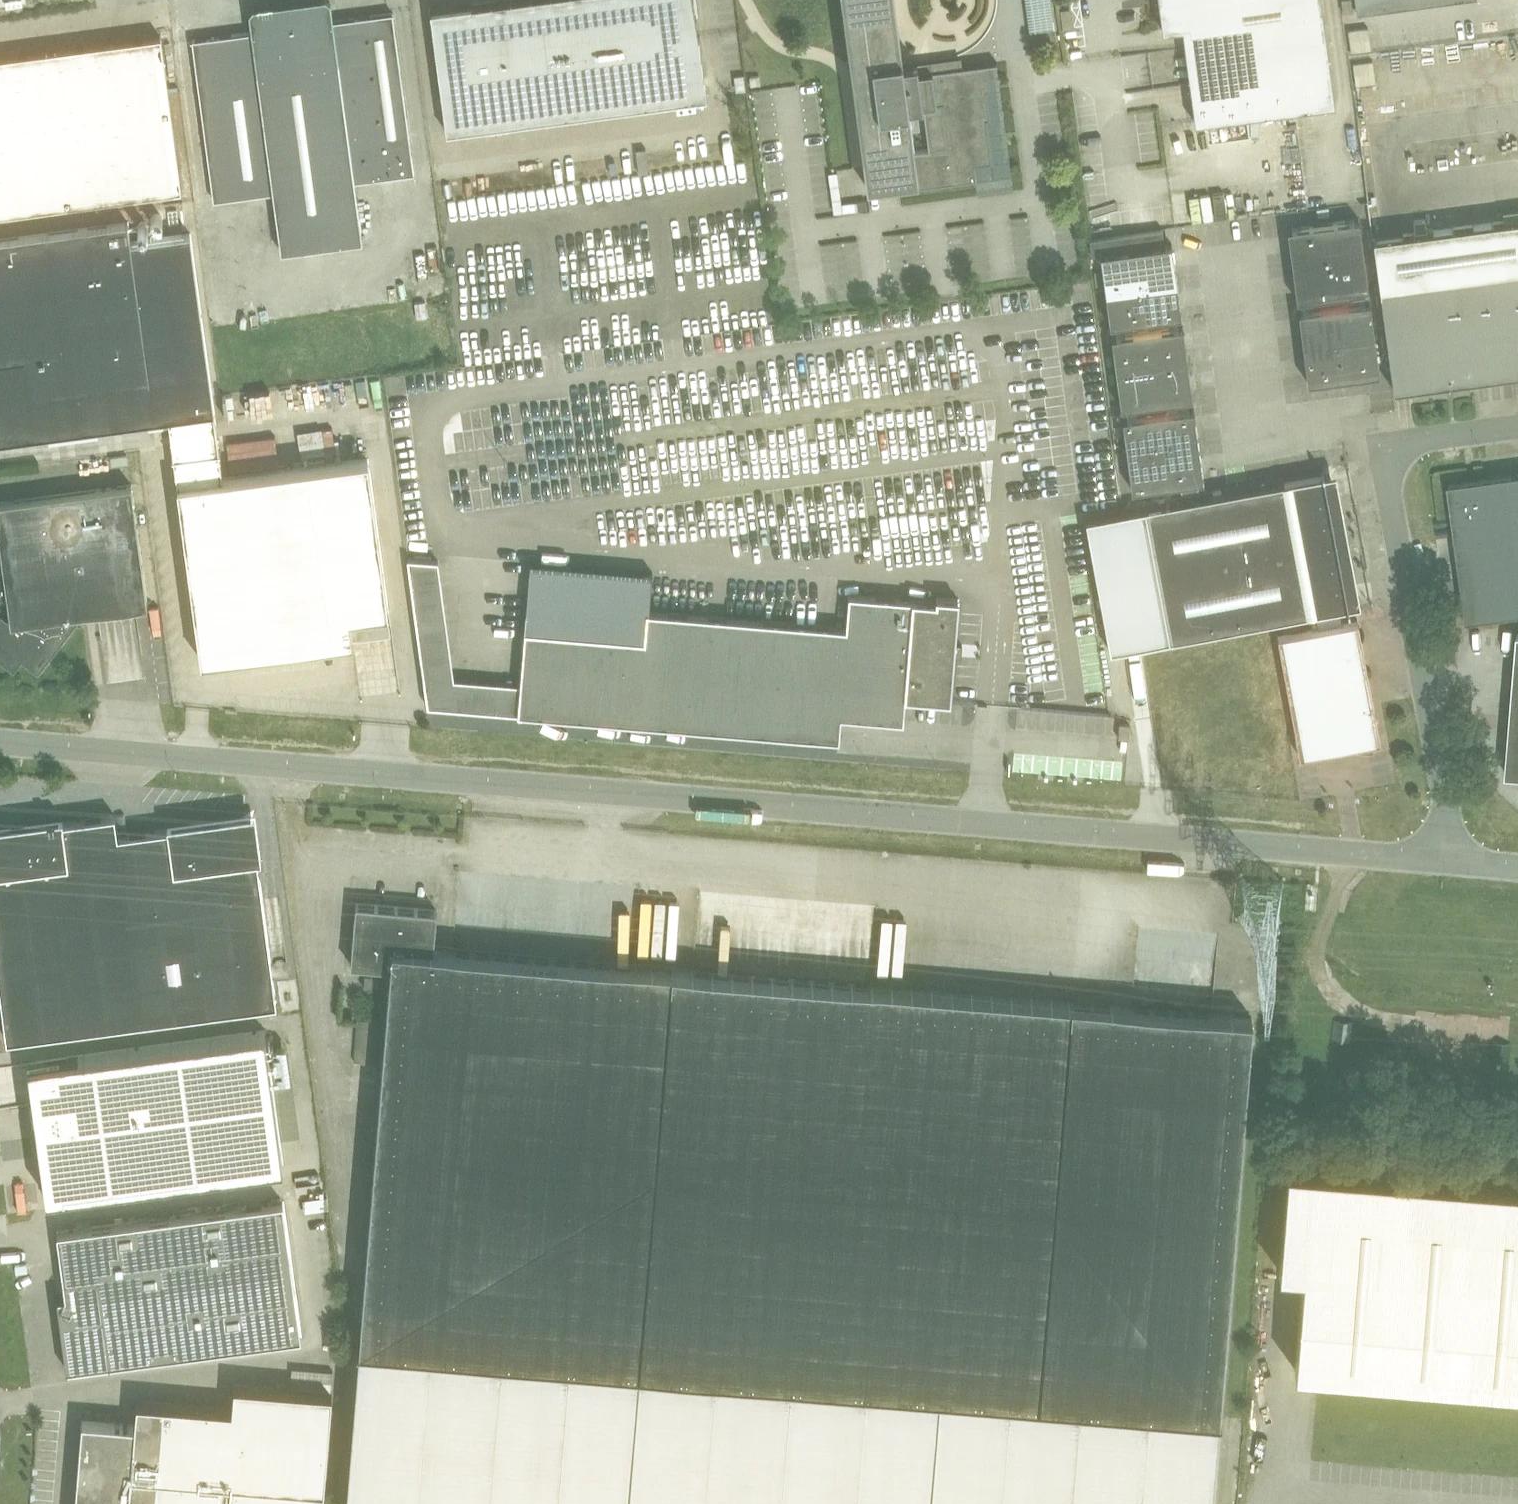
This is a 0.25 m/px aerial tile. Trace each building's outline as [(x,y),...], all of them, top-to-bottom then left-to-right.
[(214,199),(273,192),(281,251),(363,240),(355,181),(414,173),(393,12),(333,20),(331,5),(326,5),(322,2),(322,0),(305,0),(293,2),(290,6),(273,8),(269,5),(253,7),(249,12),(252,31),(192,39),(214,199)] [(475,4),(476,9),(431,15),(447,131),(707,96),(694,0),(505,0),(475,4)] [(911,187),(976,179),(975,164),(992,161),(986,118),(990,118),(986,89),(990,89),(987,64),(997,63),(997,61),(962,66),(933,70),(931,60),(903,64),(902,56),(895,0),(842,0),(860,136),(865,177),(867,186),(883,184),(896,182),(897,189),(899,189),(911,187)] [(1205,43),(1210,81),(1190,84),(1195,122),(1315,106),(1335,103),(1321,0),(1159,0),(1163,29),(1182,27),(1185,46),(1205,43)] [(1343,13),(1353,12),(1352,0),(1342,0),(1343,13)] [(1357,11),(1439,0),(1355,0),(1357,11)] [(1368,27),(1348,30),(1351,52),(1371,49),(1368,27)] [(181,189),(161,35),(141,38),(137,35),(134,39),(84,46),(80,43),(77,47),(27,53),(23,50),(20,54),(0,57),(0,214),(181,189)] [(1373,61),(1353,64),(1356,85),(1376,82),(1373,61)] [(858,210),(867,209),(866,200),(857,201),(858,210)] [(150,218),(150,219),(151,221),(151,222),(152,223),(153,224),(154,225),(156,225),(157,225),(159,225),(160,224),(161,223),(162,222),(162,221),(163,219),(163,218),(162,217),(162,215),(161,214),(160,213),(159,213),(157,212),(156,212),(154,213),(153,213),(152,214),(151,215),(151,217),(150,218)] [(1297,299),(1369,289),(1359,218),(1287,228),(1297,299)] [(1380,285),(1393,388),(1517,372),(1517,218),(1373,238),(1380,285)] [(1425,218),(1413,220),(1415,232),(1427,230),(1425,218)] [(168,419),(215,412),(212,397),(203,328),(190,233),(131,241),(129,221),(0,238),(0,441),(168,419)] [(1105,288),(1177,279),(1172,243),(1100,253),(1105,288)] [(1177,279),(1105,288),(1110,324),(1182,314),(1177,279)] [(425,300),(414,302),(417,317),(427,316),(425,300)] [(1370,301),(1298,310),(1308,381),(1379,372),(1370,301)] [(1116,371),(1188,361),(1183,325),(1112,335),(1116,371)] [(1188,361),(1116,371),(1121,406),(1193,397),(1188,361)] [(1127,453),(1199,443),(1194,408),(1123,417),(1127,453)] [(354,640),(354,635),(351,616),(389,611),(369,457),(223,477),(215,412),(168,419),(201,661),(354,640)] [(1199,443),(1127,453),(1132,489),(1204,479),(1199,443)] [(1467,619),(1517,612),(1517,472),(1448,482),(1467,619)] [(1283,482),(1145,507),(1086,518),(1111,650),(1170,639),(1307,613),(1283,482)] [(74,615),(148,605),(132,484),(0,501),(0,540),(4,567),(0,567),(0,601),(8,590),(12,622),(0,612),(0,660),(14,670),(22,660),(38,672),(75,624),(74,615)] [(652,572),(530,562),(517,713),(839,740),(841,716),(904,721),(905,697),(951,701),(959,598),(936,596),(936,601),(849,594),(846,627),(649,611),(652,572)] [(1300,755),(1337,749),(1373,751),(1374,742),(1381,741),(1376,713),(1375,713),(1358,621),(1278,635),(1295,728),(1300,755)] [(1517,632),(1506,773),(1517,774),(1517,632)] [(1128,737),(1130,723),(1119,722),(1118,737),(1128,737)] [(7,1039),(142,1021),(117,835),(118,835),(115,814),(0,830),(0,986),(7,1039)] [(252,817),(118,835),(117,835),(142,1021),(277,1003),(252,817)] [(932,1393),(1219,1416),(1252,1017),(1073,1002),(434,949),(437,909),(356,903),(351,964),(391,967),(360,1346),(348,1503),(923,1503),(932,1393)] [(380,976),(365,975),(364,985),(379,986),(380,976)] [(1333,1020),(1331,1040),(1350,1042),(1352,1022),(1333,1020)] [(29,1062),(34,1103),(46,1195),(283,1164),(265,1030),(67,1057),(29,1062)] [(1287,1169),(1279,1270),(1303,1272),(1295,1368),(1319,1370),(1517,1387),(1517,1188),(1287,1169)] [(61,1317),(60,1317),(67,1369),(302,1337),(284,1201),(57,1231),(66,1299),(67,1299),(69,1318),(62,1319),(61,1317)] [(333,1371),(292,1368),(291,1388),(331,1391),(333,1371)] [(82,1422),(87,1422),(83,1473),(78,1473),(77,1488),(82,1489),(80,1503),(323,1503),(332,1393),(234,1384),(232,1408),(137,1401),(135,1424),(82,1420),(82,1422)] [(1219,1416),(932,1393),(923,1503),(1212,1503),(1219,1416)]
